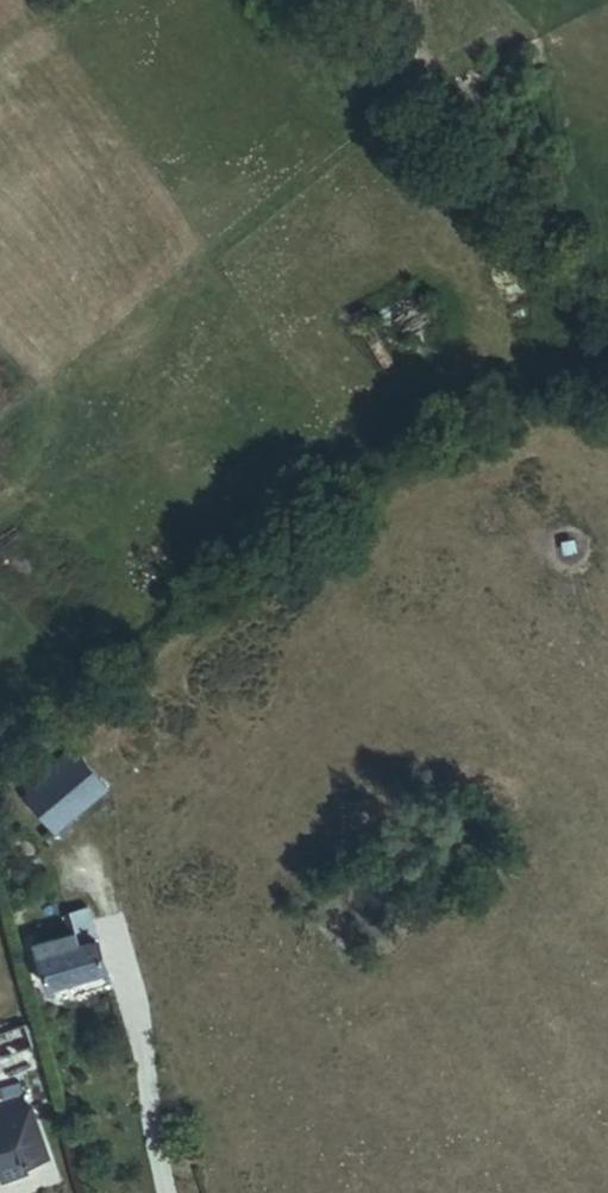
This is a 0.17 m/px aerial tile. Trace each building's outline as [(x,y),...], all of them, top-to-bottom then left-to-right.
[(133,780),(103,745),(52,789),(82,824),(133,780)] [(93,926),(56,935),(68,979),(129,963),(110,901),(88,907),(93,926)] [(59,1103),(0,1122),(0,1177),(26,1168),(29,1176),(55,1168),(53,1162),(76,1155),(59,1103)]
